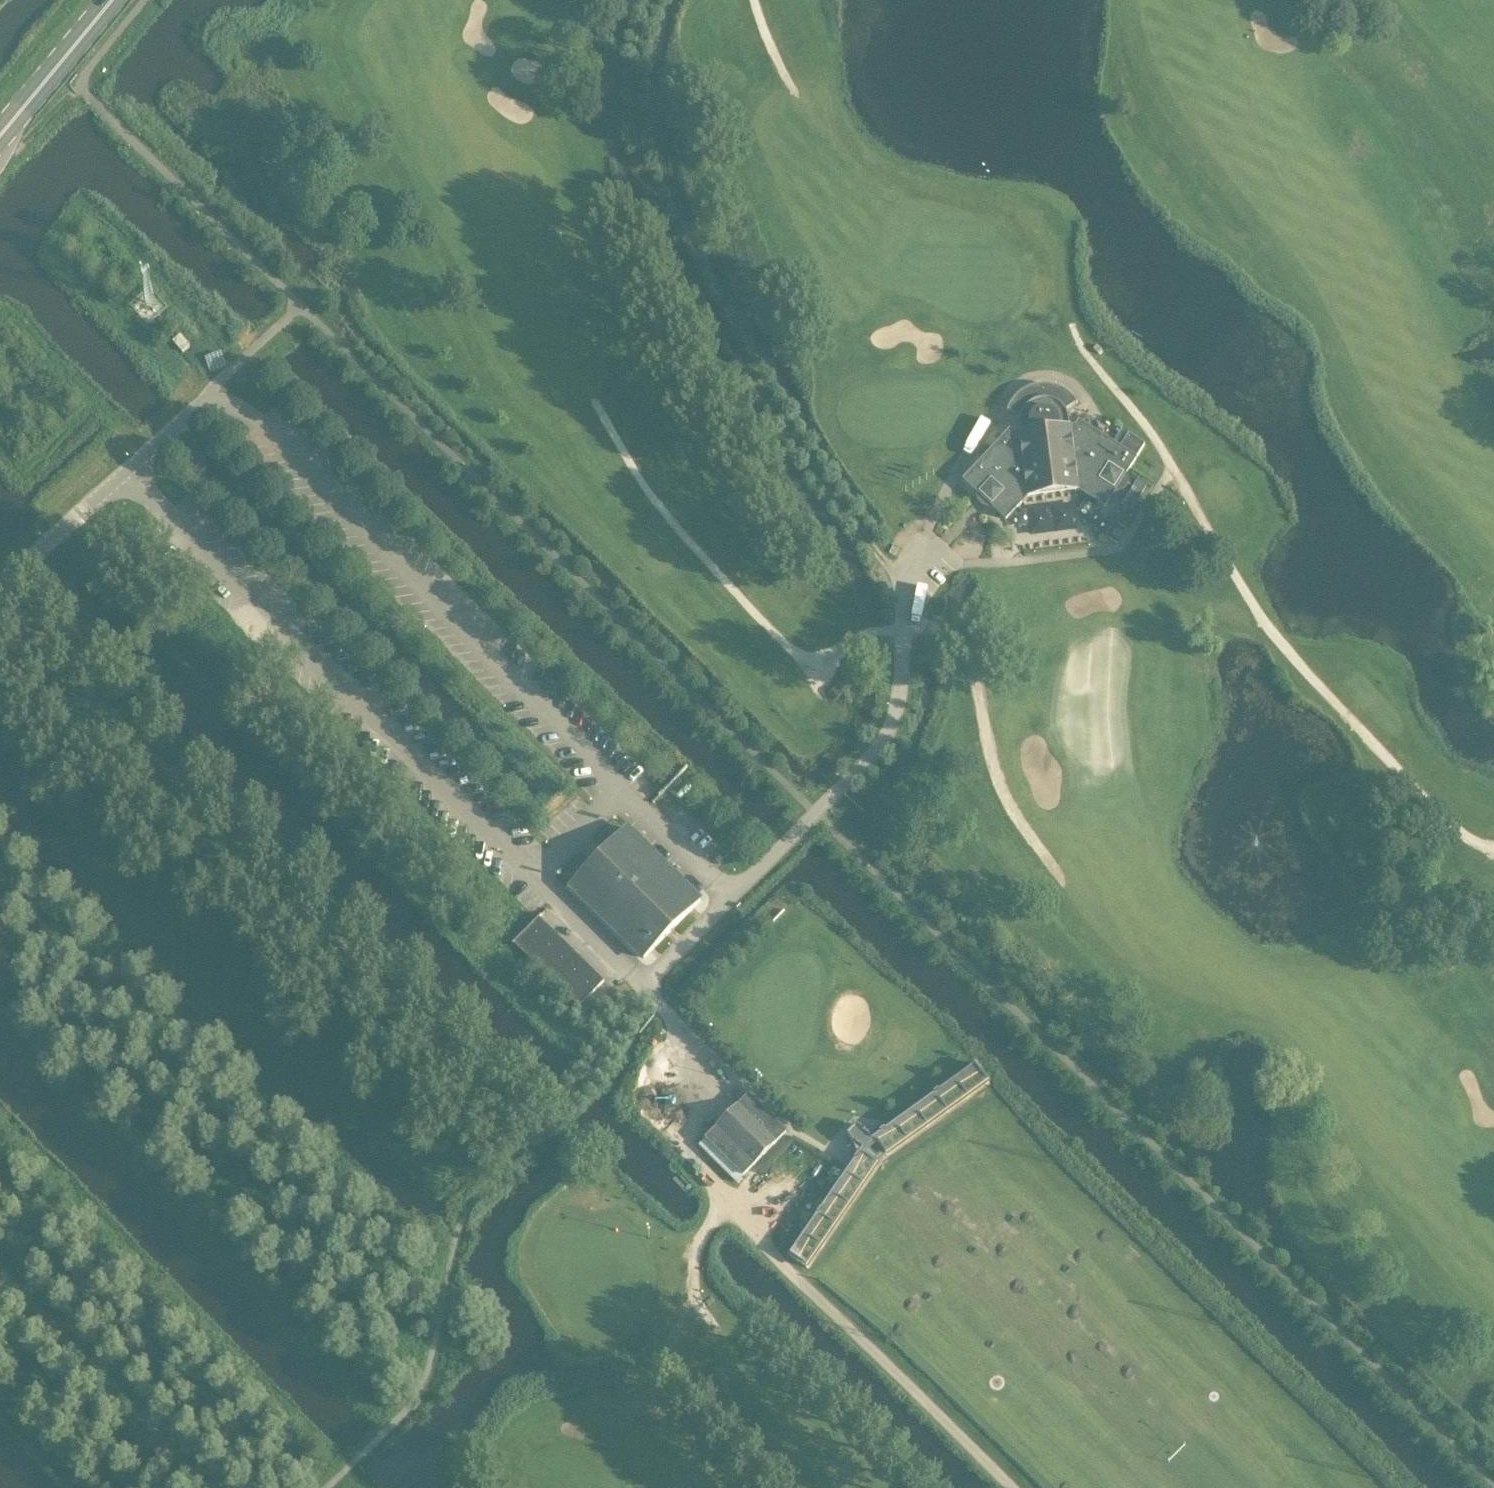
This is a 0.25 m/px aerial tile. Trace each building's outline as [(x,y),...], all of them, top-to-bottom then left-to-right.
[(190,347),(181,336),(173,343),(183,354),(190,347)] [(1053,387),(1050,386),(1048,386),(1045,386),(1041,386),(1038,386),(1033,387),(1029,389),(1024,391),(1022,393),(1020,394),(1017,398),(1015,400),(1012,404),(1011,406),(1010,408),(1008,412),(1020,417),(1019,418),(1019,420),(1019,422),(1018,424),(1018,427),(1019,429),(1019,431),(1019,432),(1020,434),(1014,435),(1010,431),(964,482),(1006,521),(1028,498),(1079,491),(1105,508),(1145,446),(1129,436),(1120,449),(1079,422),(1076,427),(1070,428),(1070,426),(1070,424),(1070,422),(1069,420),(1069,418),(1068,416),(1066,412),(1065,411),(1077,403),(1075,401),(1072,397),(1068,394),(1066,392),(1062,390),(1058,388),(1053,387)] [(570,886),(644,959),(701,902),(627,829),(570,886)] [(514,944),(579,1008),(605,982),(539,918),(514,944)] [(847,1136),(860,1152),(788,1256),(809,1270),(884,1161),(990,1085),(976,1065),(874,1138),(857,1126),(847,1136)] [(721,1125),(706,1140),(743,1177),(787,1133),(749,1096),(734,1111),(734,1110),(720,1124),(721,1125)]
